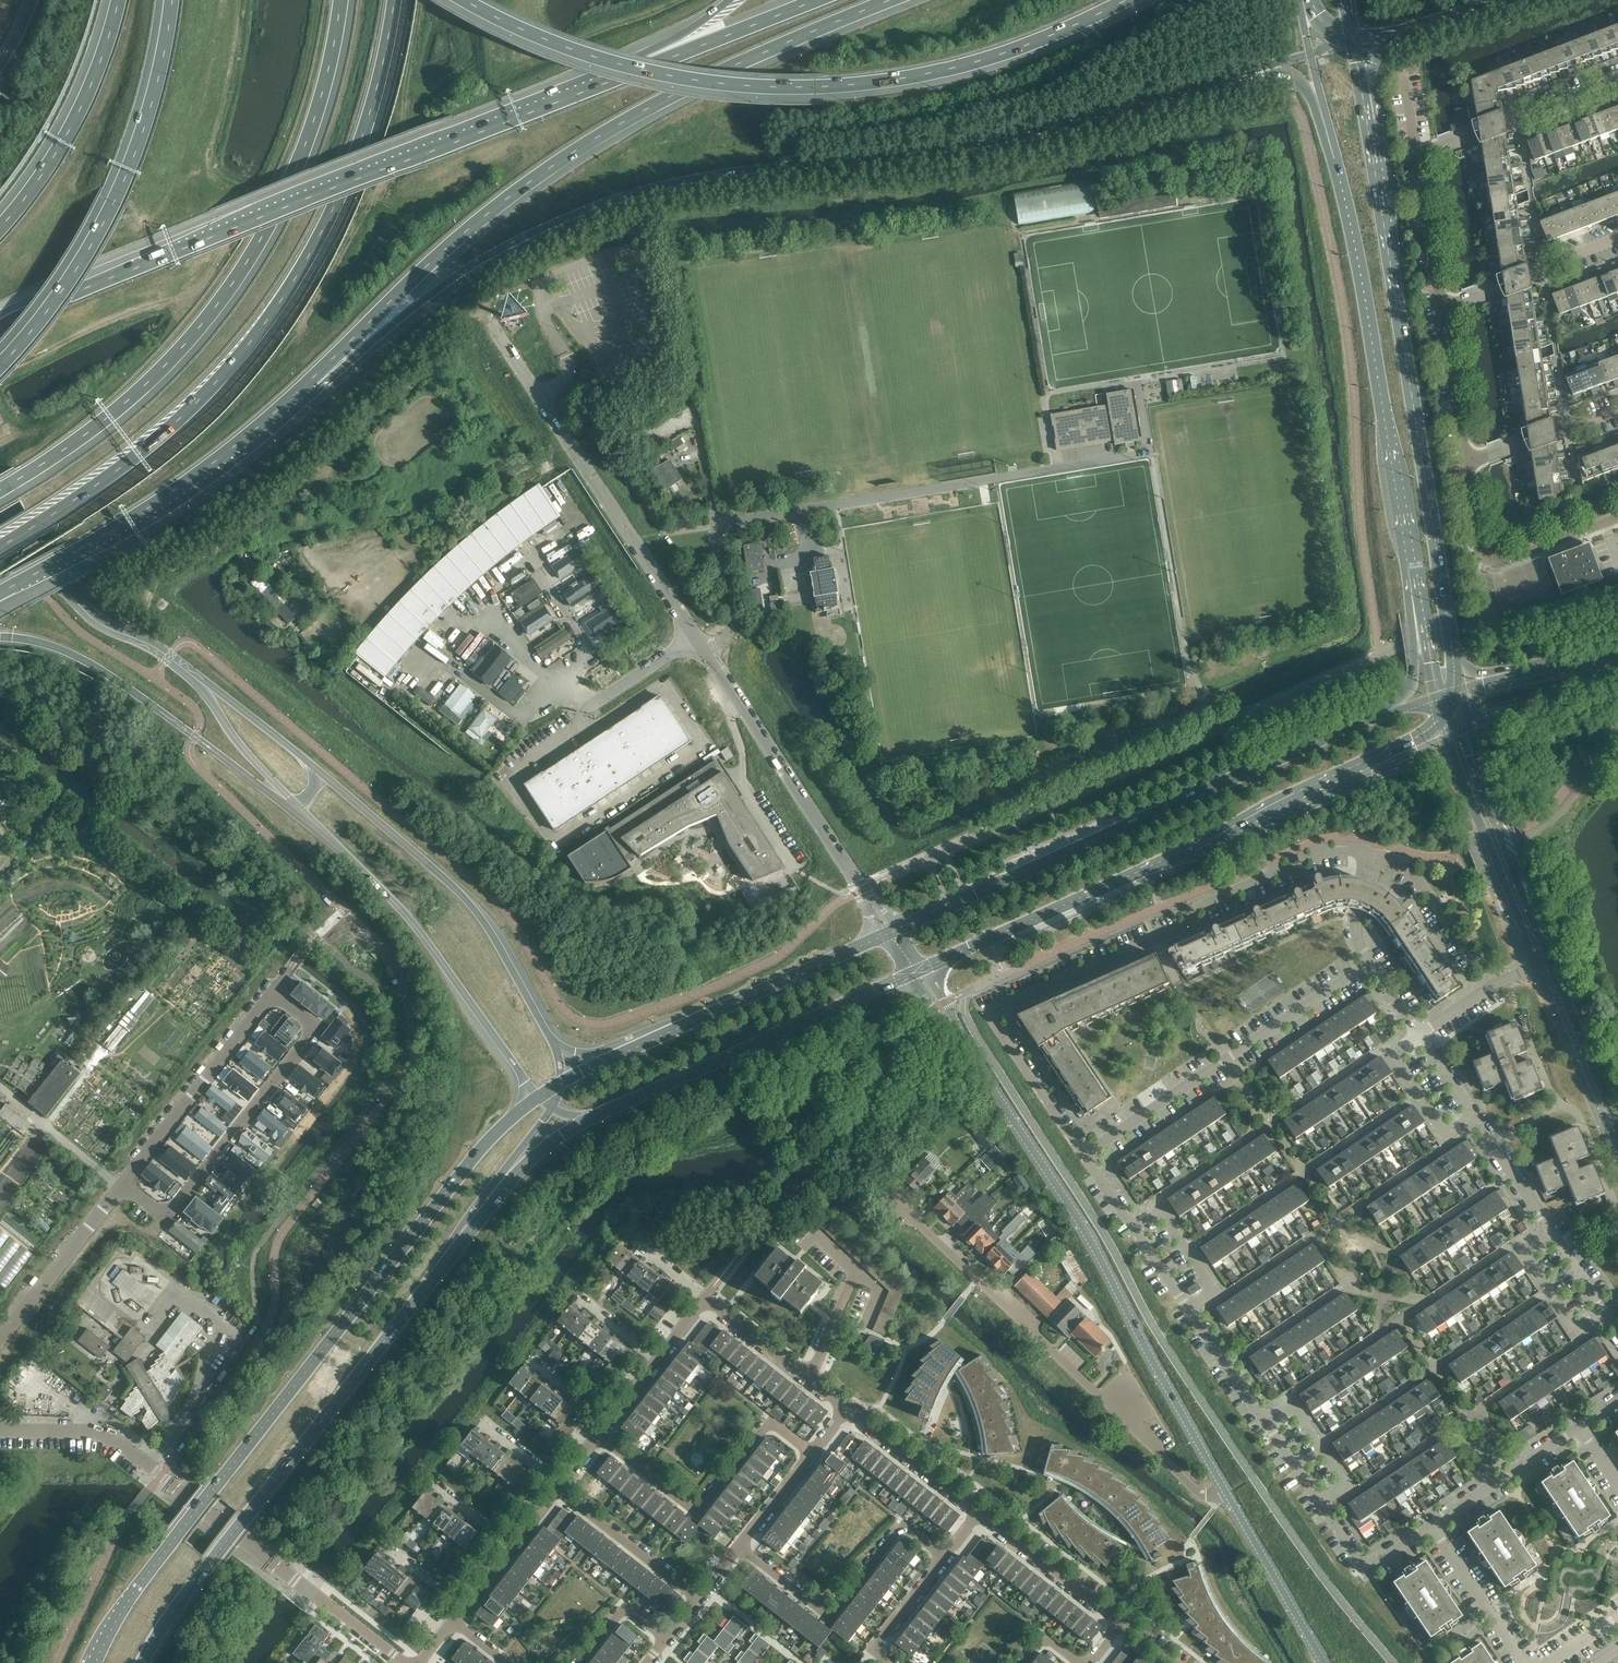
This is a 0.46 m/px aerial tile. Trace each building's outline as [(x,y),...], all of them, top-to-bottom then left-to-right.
[(1611,29),(1602,32),(1610,53),(1611,53),(1610,51),(1617,50),(1617,48),(1611,29)] [(1610,53),(1602,32),(1594,36),(1602,56),(1601,55),(1610,53)] [(1602,56),(1594,36),(1585,39),(1593,60),(1593,58),(1602,56)] [(1593,60),(1585,39),(1577,42),(1585,63),(1584,61),(1593,60)] [(1585,63),(1577,42),(1568,45),(1576,66),(1576,64),(1585,63)] [(1576,66),(1568,45),(1559,49),(1567,69),(1568,69),(1567,68),(1576,66)] [(1567,69),(1559,49),(1551,52),(1559,73),(1558,71),(1567,69)] [(1559,73),(1551,52),(1542,55),(1550,76),(1550,74),(1559,73)] [(1550,76),(1542,55),(1534,58),(1542,79),(1541,77),(1550,76)] [(1542,79),(1534,58),(1525,62),(1533,83),(1533,82),(1533,81),(1542,79)] [(1533,83),(1525,62),(1516,65),(1524,86),(1525,86),(1524,84),(1533,83)] [(1524,86),(1516,65),(1508,68),(1515,89),(1516,89),(1515,87),(1524,86)] [(1515,89),(1508,68),(1499,71),(1506,91),(1515,89)] [(1502,111),(1500,102),(1495,102),(1494,96),(1495,95),(1496,95),(1496,94),(1497,94),(1497,93),(1497,92),(1506,91),(1499,71),(1471,82),(1475,106),(1467,107),(1470,123),(1471,122),(1471,123),(1476,121),(1477,121),(1478,132),(1480,144),(1490,140),(1506,134),(1504,123),(1502,110),(1502,111)] [(1617,130),(1610,110),(1601,113),(1609,133),(1617,130)] [(1609,133),(1601,113),(1592,117),(1599,137),(1609,133)] [(1599,137),(1592,117),(1583,120),(1590,140),(1599,137)] [(1590,140),(1583,120),(1573,124),(1581,144),(1590,140)] [(1581,144),(1573,124),(1564,127),(1572,147),(1581,144)] [(1572,147),(1564,127),(1555,131),(1562,151),(1572,147)] [(1562,151),(1555,131),(1546,134),(1553,154),(1562,151)] [(1506,135),(1506,134),(1490,140),(1491,144),(1507,142),(1506,135)] [(1553,154),(1546,134),(1537,138),(1544,158),(1553,154)] [(1544,158),(1537,138),(1527,142),(1531,152),(1529,153),(1530,165),(1532,164),(1533,164),(1535,163),(1536,163),(1537,162),(1539,161),(1540,160),(1541,159),(1544,158)] [(1508,149),(1507,147),(1507,142),(1491,144),(1490,140),(1480,144),(1480,145),(1481,145),(1482,154),(1508,149)] [(1509,158),(1508,151),(1508,149),(1482,154),(1484,162),(1509,158)] [(1510,165),(1509,158),(1484,162),(1485,171),(1511,167),(1510,165)] [(1512,176),(1511,169),(1511,167),(1485,171),(1487,180),(1512,176)] [(1513,183),(1512,176),(1487,180),(1488,189),(1514,185),(1513,183)] [(1095,212),(1089,180),(1013,192),(1018,225),(1095,212)] [(1515,195),(1514,187),(1514,185),(1488,189),(1490,204),(1492,214),(1494,224),(1519,220),(1519,218),(1518,211),(1507,213),(1507,209),(1517,205),(1515,196),(1515,195)] [(1617,193),(1607,197),(1614,217),(1617,215),(1617,194),(1617,193)] [(1614,217),(1607,197),(1596,201),(1603,221),(1614,217)] [(1603,221),(1596,201),(1585,205),(1592,225),(1603,221)] [(1592,225),(1585,205),(1574,209),(1581,229),(1592,225)] [(1581,229),(1574,209),(1563,214),(1570,234),(1581,229)] [(1570,234),(1563,214),(1552,218),(1559,238),(1570,234)] [(1559,238),(1552,218),(1540,222),(1544,233),(1542,234),(1544,246),(1545,246),(1547,245),(1548,245),(1549,244),(1551,243),(1552,242),(1554,241),(1555,239),(1559,238)] [(1521,229),(1520,222),(1519,220),(1494,224),(1495,233),(1521,229)] [(1522,236),(1521,229),(1495,233),(1497,242),(1522,238),(1522,236)] [(1524,247),(1523,240),(1522,238),(1497,242),(1498,251),(1524,247)] [(1525,254),(1524,247),(1498,251),(1499,260),(1525,256),(1525,254)] [(1023,266),(1021,253),(1014,254),(1016,267),(1023,266)] [(1529,277),(1527,265),(1527,264),(1526,258),(1525,256),(1499,260),(1502,274),(1501,274),(1501,275),(1503,286),(1505,298),(1505,299),(1506,299),(1507,307),(1533,303),(1532,300),(1530,289),(1531,289),(1531,288),(1529,277)] [(1609,274),(1617,294),(1617,293),(1617,270),(1609,274)] [(1617,294),(1609,274),(1600,277),(1607,297),(1617,294)] [(1607,297),(1600,277),(1591,281),(1598,301),(1607,297)] [(1598,301),(1591,281),(1581,284),(1589,304),(1598,301)] [(1589,304),(1581,284),(1572,288),(1580,308),(1589,304)] [(1580,308),(1572,288),(1563,291),(1571,311),(1580,308)] [(1571,311),(1563,291),(1552,295),(1556,306),(1554,307),(1556,318),(1557,318),(1558,318),(1561,317),(1562,316),(1564,315),(1565,314),(1566,313),(1571,311)] [(1534,312),(1533,305),(1533,303),(1507,307),(1509,316),(1534,312)] [(1535,319),(1534,312),(1509,316),(1510,325),(1536,321),(1535,319)] [(1537,330),(1536,323),(1536,321),(1510,325),(1511,334),(1537,330)] [(1538,337),(1537,330),(1511,334),(1513,343),(1538,339),(1538,337)] [(1540,350),(1539,341),(1538,339),(1513,343),(1518,378),(1544,374),(1544,372),(1542,358),(1540,350)] [(1609,359),(1617,379),(1617,356),(1609,359)] [(1617,379),(1609,359),(1598,363),(1606,383),(1615,380),(1617,379)] [(1606,383),(1598,363),(1587,368),(1595,388),(1597,387),(1606,383)] [(1595,388),(1587,368),(1576,372),(1584,392),(1593,388),(1595,388)] [(1584,392),(1576,372),(1565,376),(1569,387),(1567,388),(1569,400),(1570,400),(1571,399),(1573,399),(1574,398),(1575,398),(1576,397),(1577,396),(1578,395),(1580,393),(1584,392)] [(1546,383),(1544,376),(1544,374),(1518,378),(1520,387),(1546,383)] [(1547,390),(1546,383),(1520,387),(1521,396),(1547,392),(1547,390)] [(1141,441),(1133,390),(1107,395),(1108,405),(1051,415),(1053,426),(1054,426),(1056,439),(1055,439),(1057,450),(1114,441),(1115,445),(1141,441)] [(1549,401),(1547,394),(1547,392),(1521,396),(1523,405),(1549,401)] [(1550,408),(1549,401),(1523,405),(1524,414),(1550,410),(1550,408)] [(1556,443),(1554,430),(1552,418),(1551,418),(1550,412),(1550,410),(1524,414),(1526,428),(1526,429),(1528,440),(1530,451),(1530,453),(1532,461),(1557,457),(1557,454),(1555,443),(1556,443)] [(687,448),(681,438),(680,439),(678,436),(668,443),(669,446),(673,451),(677,449),(679,453),(687,448)] [(1604,446),(1602,447),(1611,471),(1617,469),(1617,464),(1611,444),(1604,446)] [(1602,447),(1600,448),(1593,450),(1603,475),(1611,471),(1602,447)] [(1593,450),(1587,453),(1585,454),(1594,478),(1603,475),(1593,450)] [(1585,454),(1583,454),(1578,456),(1582,482),(1594,478),(1585,454)] [(1559,466),(1558,459),(1557,457),(1532,461),(1533,470),(1559,466)] [(682,480),(670,460),(650,472),(663,492),(682,480)] [(1560,472),(1559,466),(1533,470),(1535,479),(1560,475),(1560,472)] [(1562,484),(1561,477),(1560,475),(1535,479),(1536,488),(1562,484)] [(1563,493),(1562,484),(1536,488),(1538,501),(1555,499),(1555,497),(1563,493)] [(550,523),(559,517),(565,525),(541,489),(532,494),(520,503),(508,512),(496,521),(517,547),(526,540),(536,532),(550,523)] [(505,556),(516,547),(517,547),(496,521),(484,530),(476,536),(465,546),(454,555),(476,580),(485,572),(493,566),(505,556)] [(764,570),(760,543),(744,546),(748,573),(764,570)] [(1600,573),(1591,551),(1589,544),(1552,557),(1548,559),(1549,564),(1559,591),(1561,596),(1568,593),(1597,582),(1602,580),(1600,573)] [(561,579),(586,563),(576,550),(552,566),(561,579)] [(476,580),(454,555),(444,564),(434,574),(457,598),(466,589),(476,580)] [(838,593),(834,570),(836,569),(832,569),(831,562),(830,563),(829,556),(824,557),(825,558),(823,558),(822,558),(823,559),(820,559),(820,558),(819,558),(820,559),(818,559),(818,558),(814,558),(815,565),(810,566),(811,573),(810,573),(811,577),(812,583),(809,584),(810,588),(813,588),(814,594),(814,598),(815,598),(816,604),(815,605),(816,613),(827,611),(827,608),(829,608),(829,609),(830,609),(829,608),(831,608),(831,609),(835,608),(840,607),(840,606),(838,607),(837,601),(838,601),(837,594),(840,594),(840,593),(838,593)] [(513,585),(527,576),(522,568),(507,577),(513,585)] [(253,582),(289,622),(303,609),(267,569),(253,582)] [(571,604),(600,585),(592,573),(563,593),(571,604)] [(448,607),(457,598),(434,574),(423,584),(416,591),(406,602),(396,613),(420,635),(429,626),(438,616),(448,607)] [(544,592),(534,578),(512,593),(521,608),(544,592)] [(482,608),(490,603),(479,583),(470,588),(482,608)] [(540,598),(527,605),(530,611),(543,603),(540,598)] [(609,602),(599,608),(603,613),(586,624),(595,638),(621,620),(609,602)] [(530,636),(555,620),(546,605),(521,622),(530,636)] [(514,613),(519,620),(528,614),(523,607),(514,613)] [(403,654),(409,648),(415,641),(420,635),(396,613),(387,622),(378,633),(369,644),(359,655),(394,682),(386,675),(391,668),(397,661),(403,654)] [(542,658),(573,639),(567,630),(536,650),(542,658)] [(490,687),(513,658),(496,645),(473,674),(490,687)] [(433,685),(437,679),(425,671),(411,694),(415,696),(416,695),(428,702),(434,693),(439,696),(446,685),(442,683),(438,690),(430,685),(431,683),(433,685)] [(523,687),(511,677),(499,693),(511,702),(514,699),(518,702),(526,692),(522,688),(523,687)] [(477,695),(461,683),(444,705),(463,719),(475,705),(471,702),(477,695)] [(648,717),(667,705),(661,696),(642,708),(648,717)] [(654,727),(673,714),(667,705),(648,717),(654,727)] [(657,731),(654,727),(648,717),(642,708),(631,715),(646,738),(657,731)] [(497,719),(484,709),(469,729),(467,732),(466,733),(479,742),(484,746),(493,735),(492,733),(488,730),(497,719)] [(660,736),(679,724),(673,714),(654,727),(657,731),(660,736)] [(646,738),(631,715),(620,723),(635,746),(646,738)] [(635,746),(620,723),(609,730),(625,753),(635,746)] [(666,745),(685,733),(679,724),(660,736),(666,745)] [(625,753),(609,730),(598,737),(614,760),(625,753)] [(672,754),(666,745),(660,736),(657,731),(646,738),(661,761),(672,754)] [(691,742),(685,733),(666,745),(672,754),(691,742)] [(614,760),(598,737),(588,744),(603,767),(614,760)] [(661,761),(646,738),(635,746),(651,768),(661,761)] [(603,767),(588,744),(577,751),(592,774),(603,767)] [(651,768),(635,746),(625,753),(640,776),(651,768)] [(592,774),(577,751),(566,759),(581,782),(592,774)] [(640,776),(625,753),(614,760),(629,783),(640,776)] [(581,782),(566,759),(555,766),(570,789),(581,782)] [(688,827),(717,816),(729,845),(744,867),(743,867),(744,868),(753,881),(752,881),(753,882),(786,869),(740,798),(743,796),(718,759),(715,761),(696,774),(568,857),(585,884),(590,884),(598,884),(601,883),(605,883),(608,882),(609,882),(612,881),(614,880),(617,879),(620,878),(621,877),(624,875),(633,869),(627,861),(637,855),(640,857),(642,856),(641,856),(688,827)] [(629,783),(614,760),(603,767),(618,790),(629,783)] [(570,789),(555,766),(544,773),(550,782),(556,791),(559,796),(570,789)] [(618,790),(603,767),(592,774),(607,797),(618,790)] [(550,782),(544,773),(525,785),(531,794),(550,782)] [(607,797),(592,774),(581,782),(596,804),(607,797)] [(556,791),(550,782),(531,794),(537,803),(556,791)] [(596,804),(581,782),(570,789),(585,812),(596,804)] [(585,812),(570,789),(559,796),(562,800),(568,810),(574,819),(585,812)] [(562,800),(559,796),(556,791),(537,803),(544,813),(562,800)] [(568,810),(562,800),(544,813),(550,822),(568,810)] [(574,819),(568,810),(550,822),(556,831),(574,819)] [(1215,958),(1310,915),(1324,909),(1335,906),(1348,905),(1359,906),(1369,911),(1380,918),(1395,901),(1389,895),(1381,890),(1366,883),(1349,881),(1340,881),(1331,882),(1327,883),(1327,880),(1322,882),(1320,877),(1319,876),(1318,875),(1317,875),(1316,876),(1315,876),(1315,877),(1315,878),(1314,879),(1316,884),(1299,891),(1298,890),(1297,890),(1296,890),(1295,890),(1295,891),(1294,892),(1294,893),(1293,894),(1295,898),(1288,901),(1286,897),(1258,909),(1258,908),(1257,908),(1256,908),(1255,908),(1254,909),(1253,910),(1253,911),(1253,912),(1255,916),(1247,919),(1245,915),(1217,927),(1216,927),(1216,926),(1215,926),(1214,926),(1213,927),(1212,928),(1212,929),(1212,930),(1214,934),(1206,937),(1204,933),(1190,939),(1201,964),(1202,967),(1216,961),(1215,958)] [(1387,927),(1408,910),(1412,907),(1412,906),(1412,905),(1412,904),(1411,903),(1411,902),(1410,902),(1409,902),(1408,902),(1407,902),(1403,905),(1400,902),(1398,904),(1395,901),(1380,918),(1387,927)] [(1437,954),(1426,937),(1427,936),(1427,935),(1426,934),(1426,933),(1425,932),(1424,932),(1423,932),(1422,932),(1419,935),(1414,928),(1418,925),(1408,910),(1387,927),(1415,968),(1437,954)] [(1201,964),(1190,939),(1175,946),(1176,947),(1169,950),(1169,951),(1168,951),(1168,952),(1168,953),(1168,954),(1169,955),(1170,956),(1171,956),(1182,972),(1201,964)] [(1459,987),(1451,974),(1451,973),(1451,972),(1451,971),(1451,970),(1450,970),(1450,969),(1449,969),(1448,969),(1447,969),(1443,971),(1439,965),(1443,962),(1437,954),(1415,968),(1437,1002),(1459,987)] [(1083,1056),(1066,1030),(1169,984),(1156,955),(1047,1003),(1049,1007),(1035,1013),(1033,1010),(1034,1009),(1033,1009),(1017,1016),(1084,1116),(1108,1100),(1080,1058),(1083,1056)] [(332,1004),(304,982),(292,997),(320,1019),(321,1018),(327,1022),(337,1010),(331,1005),(332,1004)] [(1376,1014),(1368,1003),(1373,1000),(1368,994),(1355,1003),(1367,1020),(1376,1014)] [(1367,1020),(1355,1003),(1346,1008),(1358,1026),(1367,1020)] [(1358,1026),(1346,1008),(1338,1014),(1349,1032),(1358,1026)] [(338,1018),(337,1017),(321,1036),(338,1049),(345,1041),(349,1044),(354,1037),(350,1034),(353,1030),(348,1026),(351,1022),(341,1014),(338,1018)] [(1349,1032),(1338,1014),(1329,1020),(1341,1037),(1349,1032)] [(303,1028),(290,1017),(275,1037),(288,1047),(303,1028)] [(268,1031),(272,1026),(264,1019),(259,1025),(268,1031)] [(1341,1037),(1329,1020),(1320,1026),(1332,1043),(1341,1037)] [(1540,1088),(1529,1060),(1529,1061),(1526,1052),(1514,1023),(1487,1034),(1494,1054),(1481,1059),(1482,1061),(1473,1064),(1483,1089),(1492,1085),(1492,1087),(1506,1081),(1513,1099),(1520,1096),(1521,1098),(1533,1093),(1533,1091),(1540,1088)] [(1332,1043),(1320,1026),(1312,1032),(1323,1049),(1332,1043)] [(289,1049),(266,1031),(256,1043),(261,1048),(259,1050),(266,1056),(268,1054),(278,1062),(289,1049)] [(1323,1049),(1312,1032),(1303,1038),(1315,1055),(1323,1049)] [(1315,1055),(1303,1038),(1294,1044),(1306,1061),(1315,1055)] [(343,1062),(318,1042),(307,1055),(333,1075),(343,1062)] [(1306,1061),(1294,1044),(1286,1049),(1297,1067),(1306,1061)] [(1297,1067),(1286,1049),(1277,1055),(1289,1073),(1297,1067)] [(272,1067),(251,1050),(241,1063),(262,1080),(272,1067)] [(350,1058),(344,1052),(339,1057),(346,1063),(350,1058)] [(56,1068),(63,1059),(64,1058),(62,1056),(60,1055),(52,1065),(54,1067),(56,1068)] [(1289,1073),(1277,1055),(1268,1061),(1280,1079),(1289,1073)] [(1392,1074),(1380,1057),(1371,1063),(1383,1080),(1392,1074)] [(46,1116),(80,1073),(63,1060),(29,1103),(46,1116)] [(1383,1080),(1371,1063),(1363,1069),(1374,1086),(1383,1080)] [(323,1083),(300,1065),(290,1077),(301,1085),(299,1088),(305,1093),(307,1091),(313,1095),(323,1083)] [(234,1069),(223,1082),(249,1102),(259,1089),(234,1069)] [(1374,1086),(1363,1069),(1354,1074),(1365,1092),(1374,1086)] [(334,1080),(326,1073),(322,1078),(330,1085),(334,1080)] [(1365,1092),(1354,1074),(1345,1080),(1357,1098),(1365,1092)] [(1357,1098),(1345,1080),(1336,1086),(1348,1103),(1357,1098)] [(244,1108),(214,1084),(206,1094),(211,1098),(208,1101),(213,1105),(216,1101),(229,1111),(223,1118),(231,1124),(244,1108)] [(328,1088),(323,1084),(315,1095),(320,1099),(328,1088)] [(1348,1103),(1336,1086),(1328,1092),(1339,1109),(1348,1103)] [(285,1091),(281,1088),(271,1100),(297,1121),(303,1114),(305,1115),(309,1110),(307,1109),(308,1107),(286,1090),(285,1091)] [(1339,1109),(1328,1092),(1319,1098),(1331,1115),(1339,1109)] [(204,1104),(208,1099),(203,1095),(199,1100),(204,1104)] [(1226,1115),(1214,1098),(1205,1104),(1217,1121),(1226,1115)] [(1331,1115),(1319,1098),(1310,1104),(1322,1121),(1331,1115)] [(7,1104),(0,1112),(0,1116),(20,1131),(28,1120),(19,1113),(7,1104)] [(1217,1121),(1205,1104),(1196,1110),(1208,1127),(1217,1121)] [(1322,1121),(1310,1104),(1302,1110),(1313,1127),(1322,1121)] [(200,1110),(195,1106),(190,1111),(196,1116),(195,1117),(221,1138),(228,1128),(202,1107),(200,1110)] [(1425,1123),(1413,1106),(1404,1112),(1416,1129),(1425,1123)] [(294,1132),(265,1110),(258,1119),(260,1121),(256,1125),(265,1132),(268,1128),(272,1130),(269,1134),(276,1140),(279,1136),(280,1137),(275,1144),(282,1149),(294,1132)] [(1208,1127),(1196,1110),(1188,1115),(1199,1133),(1208,1127)] [(1313,1127),(1302,1110),(1293,1115),(1305,1133),(1313,1127)] [(1416,1129),(1404,1112),(1395,1117),(1407,1135),(1416,1129)] [(1199,1133),(1188,1115),(1179,1121),(1191,1139),(1199,1133)] [(1305,1133),(1293,1115),(1280,1124),(1284,1131),(1288,1128),(1296,1139),(1305,1133)] [(299,1125),(288,1116),(284,1121),(295,1130),(299,1125)] [(1407,1135),(1395,1117),(1387,1123),(1398,1141),(1407,1135)] [(1191,1139),(1179,1121),(1170,1127),(1182,1145),(1191,1139)] [(213,1148),(182,1123),(175,1132),(180,1137),(177,1140),(203,1161),(213,1148)] [(1398,1141),(1387,1123),(1378,1129),(1390,1146),(1398,1141)] [(1182,1145),(1170,1127),(1162,1133),(1173,1150),(1182,1145)] [(1603,1192),(1592,1164),(1591,1165),(1588,1156),(1581,1137),(1577,1127),(1549,1138),(1557,1158),(1543,1163),(1544,1165),(1535,1168),(1545,1193),(1554,1189),(1554,1191),(1568,1185),(1575,1203),(1583,1200),(1583,1202),(1596,1197),(1595,1195),(1603,1192)] [(996,1142),(986,1128),(981,1131),(993,1145),(996,1142)] [(1390,1146),(1378,1129),(1369,1135),(1381,1152),(1390,1146)] [(275,1150),(249,1130),(240,1142),(252,1151),(246,1158),(260,1169),(275,1150)] [(1275,1152),(1268,1142),(1273,1139),(1268,1132),(1255,1141),(1267,1158),(1275,1152)] [(1173,1150),(1162,1133),(1153,1139),(1165,1156),(1173,1150)] [(1381,1152),(1369,1135),(1361,1141),(1372,1158),(1381,1152)] [(1165,1156),(1153,1139),(1144,1145),(1156,1162),(1165,1156)] [(1479,1157),(1471,1147),(1467,1140),(1454,1149),(1465,1166),(1479,1157)] [(1267,1158),(1255,1141),(1246,1147),(1258,1164),(1267,1158)] [(1372,1158),(1361,1141),(1352,1147),(1364,1164),(1372,1158)] [(198,1167),(167,1143),(163,1148),(167,1152),(160,1159),(187,1181),(198,1167)] [(990,1170),(1006,1157),(997,1144),(993,1146),(993,1147),(980,1159),(990,1170)] [(1156,1162),(1144,1145),(1136,1151),(1147,1168),(1156,1162)] [(1258,1164),(1246,1147),(1238,1153),(1249,1170),(1258,1164)] [(1364,1164),(1352,1147),(1343,1153),(1355,1170),(1364,1164)] [(1465,1166),(1454,1149),(1445,1155),(1457,1172),(1465,1166)] [(1147,1168),(1136,1151),(1127,1156),(1139,1174),(1147,1168)] [(1249,1170),(1238,1153),(1229,1159),(1240,1176),(1249,1170)] [(1355,1170),(1343,1153),(1335,1158),(1346,1176),(1355,1170)] [(259,1173),(235,1154),(227,1163),(243,1175),(233,1187),(242,1195),(259,1173)] [(1457,1172),(1445,1155),(1436,1161),(1448,1178),(1457,1172)] [(1139,1174),(1127,1156),(1114,1165),(1118,1172),(1122,1169),(1130,1180),(1139,1174)] [(1346,1176),(1335,1158),(1326,1164),(1338,1182),(1346,1176)] [(1240,1176),(1229,1159),(1220,1165),(1232,1182),(1240,1176)] [(916,1191),(936,1170),(929,1164),(924,1160),(905,1180),(916,1191)] [(1448,1178),(1436,1161),(1428,1167),(1439,1184),(1448,1178)] [(176,1181),(152,1162),(142,1175),(151,1183),(150,1184),(160,1191),(160,1190),(166,1194),(176,1181)] [(1338,1182),(1326,1164),(1313,1173),(1317,1180),(1321,1177),(1329,1188),(1338,1182)] [(1232,1182),(1220,1165),(1211,1170),(1223,1188),(1232,1182)] [(1439,1184),(1428,1167),(1419,1173),(1431,1190),(1439,1184)] [(1223,1188),(1211,1170),(1202,1177),(1214,1194),(1223,1188)] [(240,1194),(214,1173),(205,1183),(222,1196),(213,1207),(223,1216),(240,1194)] [(1431,1190),(1419,1173),(1410,1178),(1422,1196),(1431,1190)] [(235,1182),(228,1176),(225,1181),(232,1186),(235,1182)] [(1214,1194),(1202,1177),(1194,1182),(1206,1199),(1214,1194)] [(1422,1196),(1410,1178),(1402,1184),(1413,1202),(1422,1196)] [(1308,1201),(1301,1191),(1305,1188),(1301,1181),(1288,1190),(1299,1207),(1308,1201)] [(1206,1199),(1194,1182),(1185,1188),(1197,1205),(1206,1199)] [(177,1183),(169,1193),(174,1197),(182,1187),(177,1183)] [(1028,1190),(1023,1183),(1018,1187),(1024,1194),(1028,1190)] [(1413,1202),(1402,1184),(1393,1190),(1405,1207),(1413,1202)] [(1197,1205),(1185,1188),(1177,1194),(1188,1211),(1197,1205)] [(944,1217),(967,1193),(963,1189),(952,1200),(947,1195),(934,1208),(944,1217)] [(1507,1209),(1500,1198),(1504,1196),(1500,1189),(1487,1198),(1498,1215),(1507,1209)] [(1299,1207),(1288,1190),(1279,1196),(1291,1213),(1299,1207)] [(1405,1207),(1393,1190),(1384,1196),(1396,1213),(1405,1207)] [(966,1214),(960,1208),(972,1197),(967,1193),(944,1217),(953,1227),(966,1214)] [(1188,1211),(1177,1194),(1168,1200),(1179,1217),(1188,1211)] [(226,1218),(197,1196),(184,1212),(193,1219),(192,1220),(203,1229),(204,1228),(213,1234),(226,1218)] [(1291,1213),(1279,1196),(1270,1202),(1282,1219),(1291,1213)] [(1396,1213),(1384,1196),(1376,1202),(1387,1219),(1396,1213)] [(1498,1215),(1487,1198),(1478,1204),(1490,1221),(1498,1215)] [(968,1230),(991,1206),(983,1199),(960,1222),(968,1230)] [(1282,1219),(1270,1202),(1262,1208),(1273,1225),(1282,1219)] [(1387,1219),(1376,1202),(1367,1208),(1378,1225),(1387,1219)] [(1490,1221),(1478,1204),(1469,1210),(1481,1227),(1490,1221)] [(1273,1225),(1262,1208),(1253,1213),(1265,1231),(1273,1225)] [(1481,1227),(1469,1210),(1461,1216),(1472,1233),(1481,1227)] [(1265,1231),(1253,1213),(1244,1219),(1256,1237),(1265,1231)] [(1472,1233),(1461,1216),(1452,1221),(1464,1239),(1472,1233)] [(825,1231),(834,1222),(829,1217),(820,1227),(825,1231)] [(1056,1297),(1029,1271),(1015,1286),(1047,1317),(1048,1316),(1050,1318),(1068,1299),(1088,1280),(1060,1234),(1059,1235),(1048,1217),(1038,1223),(1038,1224),(1033,1227),(1036,1233),(1042,1230),(1072,1280),(1056,1297)] [(1256,1237),(1244,1219),(1236,1225),(1247,1242),(1256,1237)] [(206,1243),(178,1220),(169,1231),(198,1254),(206,1243)] [(974,1246),(986,1233),(981,1228),(984,1225),(980,1221),(964,1237),(967,1240),(966,1241),(970,1245),(971,1244),(974,1246)] [(1464,1239),(1452,1221),(1443,1227),(1455,1245),(1464,1239)] [(830,1236),(839,1226),(834,1222),(825,1231),(830,1236)] [(1247,1242),(1236,1225),(1227,1231),(1239,1248),(1247,1242)] [(835,1240),(844,1231),(839,1226),(830,1236),(835,1240)] [(1455,1245),(1443,1227),(1435,1233),(1446,1250),(1455,1245)] [(839,1245),(848,1235),(844,1231),(835,1240),(839,1245)] [(1239,1248),(1227,1231),(1218,1237),(1230,1254),(1239,1248)] [(983,1255),(995,1242),(986,1233),(974,1246),(983,1255)] [(1446,1250),(1435,1233),(1426,1239),(1438,1256),(1446,1250)] [(14,1242),(3,1235),(0,1239),(0,1262),(14,1242)] [(844,1249),(853,1239),(848,1235),(839,1245),(844,1249)] [(1506,1239),(1503,1235),(1498,1239),(1502,1246),(1505,1244),(1503,1241),(1506,1239)] [(1011,1250),(1013,1247),(1020,1240),(1017,1237),(1007,1246),(1011,1250)] [(1230,1254),(1218,1237),(1210,1243),(1221,1260),(1230,1254)] [(849,1253),(858,1244),(853,1239),(844,1249),(849,1253)] [(1438,1256),(1426,1239),(1417,1245),(1429,1262),(1438,1256)] [(630,1252),(623,1246),(626,1243),(622,1240),(620,1243),(619,1243),(607,1260),(612,1265),(613,1267),(614,1266),(617,1269),(630,1252)] [(1221,1260),(1210,1243),(1201,1249),(1212,1266),(1221,1260)] [(854,1258),(863,1248),(858,1244),(849,1253),(854,1258)] [(994,1266),(1007,1253),(1011,1250),(1007,1246),(1003,1250),(997,1244),(985,1257),(994,1266)] [(1324,1261),(1313,1244),(1304,1250),(1316,1268),(1324,1261)] [(1429,1262),(1417,1245),(1409,1251),(1420,1268),(1429,1262)] [(0,1266),(0,1285),(26,1253),(17,1246),(0,1266)] [(1025,1264),(1023,1262),(1025,1259),(1013,1247),(1011,1250),(1007,1253),(994,1266),(1004,1275),(1007,1272),(1013,1277),(1025,1264)] [(628,1277),(641,1260),(640,1260),(634,1255),(636,1251),(632,1248),(630,1252),(617,1269),(622,1273),(624,1275),(624,1274),(628,1277)] [(858,1262),(867,1253),(863,1248),(854,1258),(858,1262)] [(823,1285),(818,1282),(805,1271),(807,1269),(798,1262),(796,1264),(778,1250),(756,1279),(771,1290),(770,1292),(773,1294),(772,1295),(781,1302),(783,1300),(801,1314),(823,1285)] [(1316,1268),(1304,1250),(1295,1256),(1307,1274),(1316,1268)] [(194,1256),(188,1251),(184,1256),(190,1261),(194,1256)] [(1420,1268),(1409,1251),(1400,1257),(1411,1274),(1420,1268)] [(1524,1270),(1512,1252),(1503,1258),(1515,1276),(1524,1270)] [(863,1267),(872,1257),(867,1253),(858,1262),(863,1267)] [(1307,1274),(1295,1256),(1286,1262),(1298,1279),(1307,1274)] [(638,1285),(651,1268),(644,1263),(647,1259),(643,1257),(640,1260),(641,1260),(628,1277),(633,1281),(632,1281),(634,1283),(634,1282),(638,1285)] [(868,1271),(877,1262),(872,1257),(863,1267),(868,1271)] [(1515,1276),(1503,1258),(1494,1264),(1506,1281),(1515,1276)] [(873,1276),(882,1266),(877,1262),(868,1271),(873,1276)] [(1298,1279),(1286,1262),(1278,1268),(1289,1285),(1298,1279)] [(1506,1281),(1494,1264),(1486,1270),(1497,1287),(1506,1281)] [(648,1293),(661,1276),(654,1271),(657,1268),(653,1265),(651,1268),(638,1285),(643,1289),(642,1289),(644,1291),(645,1290),(648,1293)] [(878,1280),(887,1271),(882,1266),(873,1276),(878,1280)] [(1289,1285),(1278,1268),(1269,1274),(1281,1291),(1289,1285)] [(1497,1287),(1486,1270),(1477,1276),(1488,1293),(1497,1287)] [(882,1285),(891,1275),(887,1271),(878,1280),(882,1285)] [(665,1293),(672,1284),(665,1279),(667,1276),(664,1273),(661,1276),(648,1293),(653,1297),(652,1297),(654,1299),(655,1298),(659,1301),(661,1298),(665,1293)] [(1281,1291),(1269,1274),(1260,1279),(1272,1297),(1281,1291)] [(887,1289),(896,1280),(891,1275),(882,1285),(887,1289)] [(1488,1293),(1477,1276),(1468,1282),(1480,1299),(1488,1293)] [(1272,1297),(1260,1279),(1252,1285),(1263,1303),(1272,1297)] [(905,1288),(896,1280),(887,1289),(890,1291),(905,1288)] [(1480,1299),(1468,1282),(1459,1288),(1471,1305),(1480,1299)] [(1192,1295),(1201,1289),(1197,1283),(1187,1289),(1192,1295)] [(1263,1303),(1252,1285),(1243,1291),(1255,1309),(1263,1303)] [(900,1299),(905,1288),(890,1291),(888,1294),(900,1299)] [(1471,1305),(1459,1288),(1451,1293),(1462,1311),(1471,1305)] [(1255,1309),(1243,1291),(1234,1297),(1246,1314),(1255,1309)] [(676,1301),(665,1293),(661,1298),(672,1306),(676,1301)] [(1357,1310),(1346,1293),(1337,1299),(1348,1316),(1357,1310)] [(1462,1311),(1451,1293),(1442,1299),(1454,1317),(1462,1311)] [(898,1305),(900,1299),(888,1294),(886,1300),(898,1305)] [(1246,1314),(1234,1297),(1226,1303),(1237,1320),(1246,1314)] [(672,1306),(661,1298),(659,1301),(657,1303),(668,1312),(672,1306)] [(1111,1341),(1068,1299),(1050,1318),(1049,1319),(1070,1339),(1073,1336),(1095,1357),(1111,1341)] [(1348,1316),(1337,1299),(1328,1305),(1340,1322),(1348,1316)] [(1454,1317),(1442,1299),(1433,1305),(1445,1322),(1454,1317)] [(895,1311),(898,1305),(886,1300),(883,1306),(895,1311)] [(1556,1318),(1545,1301),(1536,1307),(1547,1324),(1556,1318)] [(569,1330),(582,1314),(582,1313),(575,1308),(578,1305),(574,1302),(571,1305),(558,1322),(564,1327),(563,1327),(565,1329),(566,1328),(569,1330)] [(668,1312),(657,1303),(653,1308),(664,1317),(668,1312)] [(1237,1320),(1226,1303),(1212,1312),(1217,1318),(1221,1316),(1228,1326),(1237,1320)] [(1340,1322),(1328,1305),(1319,1311),(1331,1328),(1340,1322)] [(1445,1322),(1433,1305),(1425,1311),(1436,1328),(1445,1322)] [(893,1317),(895,1311),(883,1306),(881,1312),(893,1317)] [(1547,1324),(1536,1307),(1527,1313),(1539,1330),(1547,1324)] [(664,1317),(653,1308),(649,1314),(659,1322),(664,1317)] [(579,1339),(592,1322),(585,1316),(588,1313),(584,1310),(582,1313),(582,1314),(569,1330),(574,1335),(575,1337),(576,1336),(579,1339)] [(1331,1328),(1319,1311),(1311,1317),(1322,1334),(1331,1328)] [(1436,1328),(1425,1311),(1411,1320),(1416,1326),(1420,1323),(1427,1334),(1436,1328)] [(890,1323),(893,1317),(881,1312),(878,1318),(890,1323)] [(1539,1330),(1527,1313),(1518,1319),(1530,1336),(1539,1330)] [(1322,1334),(1311,1317),(1302,1322),(1314,1340),(1322,1334)] [(590,1347),(603,1330),(602,1330),(596,1324),(598,1321),(595,1318),(592,1322),(579,1339),(585,1343),(584,1343),(586,1345),(586,1344),(590,1347)] [(888,1329),(890,1323),(878,1318),(875,1324),(888,1329)] [(172,1375),(169,1370),(175,1367),(174,1365),(187,1347),(203,1327),(191,1319),(173,1342),(165,1335),(157,1345),(165,1352),(160,1356),(161,1358),(155,1361),(157,1363),(151,1367),(152,1369),(148,1372),(139,1358),(127,1366),(139,1386),(134,1389),(135,1391),(130,1394),(131,1396),(125,1400),(127,1402),(121,1409),(132,1418),(135,1415),(140,1411),(139,1409),(144,1406),(148,1411),(143,1421),(148,1430),(153,1427),(155,1424),(156,1423),(160,1419),(162,1422),(175,1415),(170,1407),(172,1404),(174,1401),(176,1396),(178,1393),(179,1390),(181,1386),(182,1383),(183,1379),(176,1369),(172,1375)] [(1530,1336),(1518,1319),(1510,1325),(1521,1342),(1530,1336)] [(1314,1340),(1302,1322),(1293,1328),(1305,1346),(1314,1340)] [(721,1333),(710,1324),(705,1330),(717,1339),(721,1333)] [(885,1336),(888,1329),(875,1324),(873,1330),(885,1336)] [(1521,1342),(1510,1325),(1501,1331),(1513,1348),(1521,1342)] [(600,1355),(613,1338),(606,1333),(609,1329),(605,1327),(602,1330),(603,1330),(590,1347),(595,1351),(594,1352),(596,1353),(597,1352),(600,1355)] [(127,1362),(146,1338),(133,1328),(114,1352),(127,1362)] [(1305,1346),(1293,1328),(1285,1334),(1296,1351),(1305,1346)] [(1407,1348),(1400,1337),(1404,1334),(1400,1328),(1387,1337),(1398,1354),(1407,1348)] [(111,1347),(88,1329),(79,1341),(101,1358),(111,1347)] [(717,1339),(705,1330),(701,1335),(713,1344),(717,1339)] [(720,1354),(732,1338),(723,1331),(721,1333),(717,1339),(713,1344),(711,1347),(720,1354)] [(1513,1348),(1501,1331),(1492,1336),(1504,1354),(1513,1348)] [(1296,1351),(1285,1334),(1276,1340),(1288,1357),(1296,1351)] [(610,1363),(613,1360),(617,1355),(624,1346),(616,1341),(619,1338),(615,1335),(613,1338),(600,1355),(605,1359),(605,1360),(606,1361),(607,1360),(610,1363)] [(713,1344),(701,1335),(697,1340),(709,1349),(711,1347),(713,1344)] [(878,1350),(884,1341),(871,1336),(866,1341),(878,1350)] [(1504,1354),(1492,1336),(1484,1342),(1495,1359),(1504,1354)] [(1606,1356),(1599,1345),(1603,1342),(1599,1336),(1586,1345),(1597,1362),(1606,1356)] [(1398,1354),(1387,1337),(1378,1343),(1390,1360),(1398,1354)] [(729,1360),(741,1344),(732,1338),(720,1354),(729,1360)] [(540,1346),(547,1351),(552,1344),(544,1339),(540,1346)] [(709,1349),(697,1340),(693,1345),(705,1354),(709,1349)] [(1288,1357),(1276,1340),(1267,1346),(1279,1363),(1288,1357)] [(552,1353),(559,1359),(569,1347),(561,1341),(552,1353)] [(878,1350),(866,1341),(862,1347),(874,1355),(878,1350)] [(705,1354),(693,1345),(690,1342),(683,1351),(699,1364),(706,1355),(705,1354)] [(1495,1359),(1484,1342),(1475,1348),(1487,1365),(1495,1359)] [(942,1388),(947,1379),(949,1375),(955,1366),(957,1363),(962,1358),(961,1358),(943,1343),(929,1354),(928,1355),(932,1358),(920,1369),(919,1370),(924,1372),(912,1384),(912,1385),(916,1387),(906,1400),(905,1401),(922,1407),(919,1417),(928,1421),(929,1421),(934,1405),(936,1402),(940,1391),(942,1388)] [(1390,1360),(1378,1343),(1369,1348),(1381,1366),(1390,1360)] [(737,1367),(750,1351),(741,1344),(729,1360),(737,1367)] [(1597,1362),(1586,1345),(1577,1350),(1589,1368),(1597,1362)] [(1279,1363),(1267,1346),(1259,1352),(1270,1369),(1279,1363)] [(1381,1366),(1369,1348),(1360,1354),(1372,1372),(1381,1366)] [(1487,1365),(1475,1348),(1466,1354),(1478,1371),(1487,1365)] [(1589,1368),(1577,1350),(1568,1356),(1580,1374),(1589,1368)] [(699,1364),(683,1351),(676,1360),(692,1372),(699,1364)] [(746,1374),(758,1358),(750,1351),(737,1367),(746,1374)] [(1270,1369),(1259,1352),(1245,1361),(1250,1367),(1254,1364),(1261,1375),(1270,1369)] [(1372,1372),(1360,1354),(1352,1360),(1363,1377),(1372,1372)] [(1478,1371),(1466,1354),(1458,1360),(1469,1377),(1478,1371)] [(627,1363),(617,1355),(613,1360),(623,1368),(627,1363)] [(1580,1374),(1568,1356),(1560,1362),(1571,1379),(1580,1374)] [(754,1381),(767,1365),(758,1358),(746,1374),(754,1381)] [(1009,1418),(1000,1404),(1005,1403),(1005,1402),(994,1389),(999,1387),(999,1386),(998,1386),(987,1373),(991,1371),(991,1370),(978,1358),(962,1368),(958,1371),(961,1376),(963,1380),(969,1390),(970,1393),(975,1403),(976,1406),(980,1417),(981,1420),(983,1431),(984,1435),(986,1446),(986,1449),(986,1455),(987,1455),(1015,1453),(1015,1452),(1008,1437),(1013,1436),(1013,1435),(1005,1420),(1010,1419),(1010,1418),(1009,1418)] [(623,1368),(613,1360),(610,1363),(609,1365),(619,1373),(623,1368)] [(692,1372),(676,1360),(669,1368),(685,1381),(692,1372)] [(1363,1377),(1352,1360),(1343,1366),(1355,1383),(1363,1377)] [(1469,1377),(1458,1360),(1444,1369),(1449,1375),(1453,1372),(1460,1383),(1469,1377)] [(1571,1379),(1560,1362),(1551,1368),(1562,1385),(1571,1379)] [(521,1392),(534,1375),(533,1375),(527,1370),(529,1367),(526,1364),(523,1367),(510,1384),(516,1388),(515,1389),(517,1391),(517,1390),(521,1392)] [(619,1373),(609,1365),(604,1370),(615,1379),(619,1373)] [(763,1387),(775,1371),(767,1365),(754,1381),(763,1387)] [(1355,1383),(1343,1366),(1334,1372),(1346,1389),(1355,1383)] [(685,1381),(669,1368),(663,1377),(678,1389),(685,1381)] [(1562,1385),(1551,1368),(1542,1374),(1554,1391),(1562,1385)] [(615,1379),(604,1370),(600,1376),(611,1384),(615,1379)] [(771,1394),(784,1378),(775,1371),(763,1387),(771,1394)] [(531,1401),(544,1384),(537,1378),(540,1375),(536,1372),(533,1375),(534,1375),(521,1392),(526,1397),(525,1397),(527,1399),(528,1398),(531,1401)] [(1346,1389),(1334,1372),(1326,1378),(1337,1395),(1341,1399),(1349,1394),(1346,1389)] [(1554,1391),(1542,1374),(1533,1380),(1545,1397),(1554,1391)] [(678,1389),(663,1377),(656,1386),(672,1398),(678,1389)] [(1440,1397),(1433,1386),(1437,1383),(1433,1377),(1420,1385),(1431,1403),(1440,1397)] [(780,1401),(793,1385),(784,1378),(771,1394),(780,1401)] [(1337,1395),(1326,1378),(1317,1383),(1329,1401),(1337,1395)] [(541,1409),(554,1392),(547,1386),(550,1383),(546,1380),(544,1384),(531,1401),(536,1405),(537,1407),(538,1406),(541,1409)] [(1545,1397),(1533,1380),(1525,1386),(1536,1403),(1545,1397)] [(1329,1401),(1317,1383),(1308,1389),(1320,1407),(1329,1401)] [(789,1408),(801,1392),(793,1385),(780,1401),(789,1408)] [(1431,1403),(1420,1385),(1411,1391),(1422,1409),(1431,1403)] [(672,1398),(656,1386),(649,1394),(665,1407),(672,1398)] [(1536,1403),(1525,1386),(1516,1391),(1528,1408),(1536,1403)] [(105,1401),(113,1391),(108,1387),(100,1397),(105,1401)] [(552,1417),(565,1400),(564,1400),(558,1394),(560,1391),(556,1389),(554,1392),(541,1409),(546,1413),(548,1415),(548,1414),(552,1417)] [(1320,1407),(1308,1389),(1299,1395),(1311,1413),(1320,1407)] [(1422,1409),(1411,1391),(1402,1397),(1414,1414),(1422,1409)] [(1528,1408),(1516,1391),(1507,1397),(1519,1414),(1522,1419),(1531,1413),(1528,1409),(1528,1408)] [(797,1414),(810,1398),(801,1392),(789,1408),(797,1414)] [(665,1407),(649,1394),(642,1403),(658,1415),(665,1407)] [(562,1425),(564,1422),(568,1417),(575,1408),(568,1403),(570,1400),(567,1397),(564,1400),(565,1400),(552,1417),(557,1421),(556,1422),(558,1423),(559,1422),(562,1425)] [(1414,1414),(1402,1397),(1393,1403),(1405,1420),(1414,1414)] [(1519,1414),(1507,1397),(1498,1403),(1510,1421),(1519,1414)] [(9,1399),(0,1398),(0,1407),(9,1407),(9,1399)] [(806,1421),(818,1405),(810,1398),(797,1414),(806,1421)] [(658,1415),(642,1403),(636,1411),(652,1424),(658,1415)] [(1405,1420),(1393,1403),(1385,1409),(1396,1426),(1405,1420)] [(815,1428),(827,1412),(818,1405),(806,1421),(815,1428)] [(1396,1426),(1385,1409),(1376,1415),(1388,1432),(1396,1426)] [(652,1424),(636,1411),(629,1420),(645,1432),(652,1424)] [(1388,1432),(1376,1415),(1367,1421),(1379,1438),(1388,1432)] [(579,1425),(568,1417),(564,1422),(575,1430),(579,1425)] [(524,1431),(528,1425),(518,1418),(514,1423),(524,1431)] [(645,1432),(629,1420),(622,1429),(638,1441),(645,1432)] [(1379,1438),(1367,1421),(1359,1426),(1370,1444),(1379,1438)] [(575,1430),(564,1422),(562,1425),(560,1427),(571,1435),(575,1430)] [(472,1454),(485,1437),(478,1432),(481,1429),(477,1426),(475,1429),(474,1429),(461,1446),(467,1450),(467,1451),(468,1452),(469,1452),(472,1454)] [(1370,1444),(1359,1426),(1350,1432),(1362,1450),(1370,1444)] [(554,1441),(529,1427),(524,1435),(550,1449),(554,1441)] [(571,1435),(560,1427),(556,1432),(567,1441),(571,1435)] [(567,1441),(556,1432),(552,1437),(563,1446),(567,1441)] [(1362,1450),(1350,1432),(1341,1438),(1353,1455),(1362,1450)] [(482,1462),(496,1445),(495,1445),(489,1440),(491,1437),(487,1434),(485,1437),(472,1454),(477,1458),(477,1459),(479,1460),(482,1462)] [(863,1444),(851,1435),(846,1440),(859,1450),(863,1444)] [(783,1451),(767,1438),(760,1447),(776,1460),(783,1451)] [(1353,1455),(1341,1438),(1332,1444),(1344,1461),(1353,1455)] [(859,1450),(846,1440),(842,1445),(855,1455),(859,1450)] [(1456,1457),(1445,1440),(1436,1446),(1447,1463),(1456,1457)] [(493,1470),(506,1453),(499,1448),(501,1445),(498,1442),(495,1445),(496,1445),(482,1462),(488,1466),(487,1467),(489,1469),(489,1468),(493,1470)] [(861,1464),(874,1449),(865,1442),(863,1444),(859,1450),(855,1455),(853,1458),(861,1464)] [(855,1455),(842,1445),(838,1450),(851,1460),(853,1458),(855,1455)] [(1447,1463),(1436,1446),(1427,1452),(1439,1469),(1447,1463)] [(776,1460),(760,1447),(753,1456),(769,1468),(776,1460)] [(870,1471),(882,1455),(874,1449),(861,1464),(870,1471)] [(1171,1538),(1159,1527),(1163,1524),(1162,1523),(1149,1513),(1152,1510),(1152,1509),(1151,1509),(1137,1501),(1141,1497),(1140,1496),(1125,1489),(1128,1485),(1127,1485),(1112,1479),(1115,1475),(1114,1474),(1098,1469),(1100,1465),(1099,1465),(1083,1461),(1085,1457),(1084,1456),(1084,1457),(1068,1455),(1069,1450),(1068,1450),(1050,1449),(1044,1472),(1052,1474),(1065,1479),(1079,1486),(1091,1493),(1103,1502),(1115,1511),(1125,1522),(1133,1532),(1136,1535),(1142,1544),(1144,1548),(1152,1563),(1153,1562),(1161,1557),(1156,1547),(1171,1538)] [(503,1478),(516,1462),(516,1461),(509,1456),(512,1453),(508,1450),(506,1453),(493,1470),(498,1475),(497,1475),(499,1477),(500,1476),(503,1478)] [(851,1460),(838,1450),(834,1455),(847,1465),(851,1460)] [(1439,1469),(1427,1452),(1418,1457),(1430,1475),(1439,1469)] [(847,1465),(834,1455),(831,1453),(824,1462),(840,1474),(847,1465)] [(879,1478),(891,1462),(882,1455),(870,1471),(879,1478)] [(609,1482),(621,1467),(615,1462),(616,1459),(612,1456),(610,1458),(598,1474),(609,1482)] [(769,1468),(753,1456),(747,1465),(763,1477),(769,1468)] [(1430,1475),(1418,1457),(1410,1463),(1421,1481),(1430,1475)] [(514,1487),(516,1484),(520,1479),(527,1470),(520,1464),(522,1461),(518,1458),(516,1461),(516,1462),(503,1478),(508,1483),(510,1485),(510,1484),(514,1487)] [(1591,1489),(1587,1483),(1572,1461),(1559,1470),(1557,1466),(1551,1470),(1554,1474),(1540,1483),(1559,1510),(1591,1489)] [(840,1474),(824,1462),(817,1471),(834,1483),(840,1474)] [(887,1485),(900,1469),(891,1462),(879,1478),(887,1485)] [(1421,1481),(1410,1463),(1401,1469),(1412,1486),(1421,1481)] [(632,1476),(632,1475),(626,1470),(627,1468),(623,1464),(621,1467),(609,1482),(620,1491),(632,1476)] [(763,1477),(747,1465),(740,1473),(756,1486),(763,1477)] [(896,1491),(908,1475),(900,1469),(887,1485),(896,1491)] [(1412,1486),(1401,1469),(1392,1475),(1404,1492),(1412,1486)] [(834,1483),(817,1471),(811,1479),(827,1492),(834,1483)] [(631,1500),(643,1484),(636,1479),(638,1476),(634,1473),(632,1475),(632,1476),(620,1491),(631,1500)] [(756,1486),(740,1473),(733,1482),(749,1494),(756,1486)] [(904,1498),(917,1482),(908,1475),(896,1491),(904,1498)] [(1404,1492),(1392,1475),(1383,1481),(1395,1498),(1404,1492)] [(530,1487),(520,1479),(516,1484),(526,1492),(530,1487)] [(827,1492),(811,1479),(804,1488),(820,1500),(827,1492)] [(1395,1498),(1383,1481),(1375,1487),(1386,1504),(1395,1498)] [(654,1493),(647,1487),(649,1485),(645,1482),(643,1484),(631,1500),(642,1508),(654,1493)] [(749,1494),(733,1482),(726,1490),(742,1503),(749,1494)] [(913,1505),(925,1489),(917,1482),(904,1498),(913,1505)] [(526,1492),(516,1484),(514,1487),(512,1489),(522,1497),(526,1492)] [(594,1496),(598,1492),(591,1485),(587,1489),(594,1496)] [(1386,1504),(1375,1487),(1366,1492),(1378,1510),(1386,1504)] [(424,1516),(437,1499),(430,1494),(432,1491),(429,1488),(426,1491),(413,1508),(419,1512),(418,1513),(420,1514),(420,1513),(424,1516)] [(820,1500),(804,1488),(797,1496),(813,1509),(820,1500)] [(522,1497),(512,1489),(508,1494),(518,1502),(522,1497)] [(922,1512),(934,1496),(925,1489),(913,1505),(922,1512)] [(1610,1516),(1595,1495),(1591,1489),(1559,1510),(1578,1538),(1591,1529),(1593,1533),(1599,1529),(1597,1525),(1610,1516)] [(653,1517),(665,1501),(658,1496),(660,1494),(656,1490),(654,1493),(642,1508),(653,1517)] [(742,1503),(726,1490),(720,1499),(736,1511),(742,1503)] [(1378,1510),(1366,1492),(1357,1498),(1369,1516),(1378,1510)] [(518,1502),(508,1494),(503,1499),(514,1508),(518,1502)] [(434,1524),(447,1507),(440,1502),(443,1499),(439,1496),(437,1499),(424,1516),(429,1520),(428,1521),(430,1522),(431,1522),(434,1524)] [(813,1509),(797,1496),(791,1505),(807,1517),(813,1509)] [(930,1518),(943,1502),(934,1496),(922,1512),(930,1518)] [(1111,1538),(1098,1530),(1089,1524),(1086,1522),(1078,1514),(1075,1512),(1067,1504),(1065,1501),(1060,1496),(1060,1497),(1042,1511),(1050,1527),(1050,1528),(1051,1528),(1054,1525),(1063,1539),(1063,1540),(1067,1536),(1076,1550),(1077,1551),(1080,1547),(1091,1559),(1091,1560),(1094,1556),(1106,1567),(1106,1568),(1119,1542),(1111,1538)] [(1369,1516),(1357,1498),(1344,1507),(1349,1514),(1353,1511),(1360,1522),(1369,1516)] [(676,1510),(669,1505),(671,1502),(666,1499),(665,1501),(653,1517),(664,1525),(676,1510)] [(736,1511),(720,1499),(713,1508),(729,1520),(736,1511)] [(939,1525),(951,1509),(943,1502),(930,1518),(939,1525)] [(444,1532),(457,1515),(451,1510),(453,1507),(449,1504),(447,1507),(434,1524),(439,1528),(439,1529),(441,1530),(444,1532)] [(807,1517),(791,1505),(784,1513),(800,1526),(807,1517)] [(675,1534),(687,1519),(686,1518),(680,1513),(682,1511),(677,1508),(676,1510),(664,1525),(675,1534)] [(729,1520),(713,1508),(706,1516),(722,1529),(729,1520)] [(948,1532),(960,1516),(951,1509),(939,1525),(948,1532)] [(576,1519),(565,1510),(560,1515),(572,1524),(576,1519)] [(1517,1539),(1511,1530),(1499,1511),(1486,1520),(1483,1516),(1477,1520),(1480,1524),(1467,1533),(1485,1560),(1517,1539)] [(455,1540),(468,1523),(461,1518),(463,1515),(460,1512),(457,1515),(444,1532),(450,1536),(449,1537),(451,1538),(455,1540)] [(800,1526),(784,1513),(777,1522),(793,1535),(800,1526)] [(572,1524),(560,1515),(556,1520),(568,1530),(572,1524)] [(575,1539),(587,1523),(578,1516),(576,1519),(572,1524),(568,1530),(566,1532),(575,1539)] [(686,1543),(700,1525),(715,1538),(722,1529),(706,1516),(697,1527),(691,1522),(693,1520),(688,1516),(686,1518),(687,1519),(675,1534),(686,1543)] [(468,1546),(472,1540),(478,1532),(471,1526),(474,1523),(470,1520),(468,1523),(455,1540),(460,1544),(459,1545),(461,1547),(462,1546),(465,1549),(468,1546)] [(568,1530),(556,1520),(552,1526),(564,1535),(566,1532),(568,1530)] [(793,1535),(777,1522),(770,1531),(786,1543),(793,1535)] [(583,1546),(596,1530),(587,1523),(575,1539),(583,1546)] [(564,1535),(552,1526),(548,1531),(560,1540),(564,1535)] [(560,1540),(548,1531),(545,1528),(538,1537),(554,1549),(561,1540),(560,1540)] [(592,1553),(604,1537),(596,1530),(583,1546),(592,1553)] [(786,1543),(770,1531),(763,1539),(779,1552),(786,1543)] [(415,1548),(419,1543),(409,1536),(406,1541),(415,1548)] [(554,1549),(538,1537),(531,1545),(547,1558),(554,1549)] [(601,1559),(613,1543),(604,1537),(592,1553),(601,1559)] [(996,1548),(984,1538),(979,1544),(992,1554),(996,1548)] [(1536,1566),(1523,1547),(1517,1539),(1485,1560),(1504,1588),(1517,1579),(1520,1583),(1525,1579),(1523,1575),(1536,1566)] [(482,1549),(472,1540),(468,1546),(478,1554),(482,1549)] [(609,1566),(622,1550),(613,1543),(601,1559),(609,1566)] [(916,1555),(900,1543),(893,1551),(909,1564),(916,1555)] [(992,1554),(979,1544),(975,1549),(988,1559),(992,1554)] [(547,1558),(531,1545),(524,1554),(540,1566),(547,1558)] [(478,1554),(468,1546),(465,1549),(463,1551),(474,1559),(478,1554)] [(994,1568),(1007,1553),(998,1546),(996,1548),(992,1554),(988,1559),(985,1561),(994,1568)] [(988,1559),(975,1549),(971,1554),(983,1564),(985,1561),(988,1559)] [(375,1578),(388,1561),(382,1556),(384,1553),(380,1550),(378,1553),(365,1569),(370,1574),(370,1575),(371,1576),(372,1575),(375,1578)] [(618,1573),(630,1557),(622,1550),(609,1566),(618,1573)] [(474,1559),(463,1551),(459,1556),(470,1564),(474,1559)] [(909,1564),(893,1551),(886,1560),(902,1572),(909,1564)] [(1003,1575),(1015,1559),(1007,1553),(994,1568),(1003,1575)] [(540,1566),(524,1554),(517,1562),(533,1575),(540,1566)] [(983,1564),(971,1554),(967,1559),(979,1569),(983,1564)] [(470,1564),(459,1556),(455,1561),(466,1569),(470,1564)] [(626,1580),(639,1564),(630,1557),(618,1573),(626,1580)] [(979,1569),(967,1559),(964,1557),(957,1566),(973,1578),(980,1569),(979,1569)] [(386,1586),(399,1569),(392,1564),(394,1561),(391,1558),(388,1561),(375,1578),(381,1582),(380,1583),(382,1584),(382,1583),(386,1586)] [(1012,1582),(1024,1566),(1015,1559),(1003,1575),(1012,1582)] [(902,1572),(886,1560),(879,1569),(895,1581),(902,1572)] [(1223,1620),(1221,1617),(1215,1608),(1213,1605),(1208,1595),(1207,1592),(1203,1581),(1201,1578),(1196,1561),(1196,1562),(1186,1565),(1190,1576),(1172,1581),(1173,1582),(1183,1595),(1178,1597),(1178,1598),(1179,1598),(1189,1610),(1185,1613),(1185,1614),(1186,1613),(1197,1625),(1193,1628),(1194,1629),(1207,1639),(1203,1642),(1204,1643),(1218,1652),(1214,1655),(1215,1656),(1227,1662),(1265,1662),(1264,1662),(1261,1660),(1253,1653),(1250,1651),(1242,1643),(1239,1641),(1232,1632),(1230,1630),(1223,1620)] [(1444,1589),(1439,1582),(1425,1561),(1412,1570),(1409,1566),(1403,1570),(1406,1574),(1393,1583),(1412,1610),(1444,1589)] [(533,1575),(517,1562),(511,1571),(527,1584),(533,1575)] [(635,1586),(647,1570),(639,1564),(626,1580),(635,1586)] [(396,1594),(409,1577),(402,1572),(405,1569),(401,1566),(399,1569),(386,1586),(391,1590),(390,1591),(392,1592),(393,1591),(396,1594)] [(973,1578),(957,1566),(950,1574),(966,1587),(973,1578)] [(1020,1589),(1033,1573),(1024,1566),(1012,1582),(1020,1589)] [(765,1580),(765,1579),(758,1574),(760,1572),(756,1569),(754,1571),(742,1586),(753,1595),(765,1580)] [(895,1581),(879,1569),(873,1577),(889,1590),(895,1581)] [(643,1593),(656,1577),(647,1570),(635,1586),(643,1593)] [(527,1584),(511,1571),(504,1580),(520,1592),(527,1584)] [(1029,1595),(1041,1579),(1033,1573),(1020,1589),(1029,1595)] [(406,1602),(419,1585),(412,1580),(415,1577),(411,1574),(409,1577),(396,1594),(401,1598),(401,1599),(402,1600),(403,1600),(406,1602)] [(966,1587),(950,1574),(944,1583),(960,1596),(966,1587)] [(652,1600),(665,1584),(656,1577),(643,1593),(652,1600)] [(764,1604),(776,1588),(769,1583),(771,1581),(767,1577),(765,1579),(765,1580),(753,1595),(764,1604)] [(889,1590),(873,1577),(866,1586),(882,1598),(889,1590)] [(1037,1602),(1050,1586),(1041,1579),(1029,1595),(1037,1602)] [(520,1592),(504,1580),(497,1588),(513,1601),(520,1592)] [(426,1598),(430,1594),(423,1588),(425,1585),(422,1582),(419,1585),(406,1602),(412,1606),(411,1607),(413,1608),(417,1610),(419,1607),(423,1602),(426,1598)] [(960,1596),(944,1583),(937,1592),(953,1604),(960,1596)] [(661,1606),(673,1591),(665,1584),(652,1600),(661,1606)] [(775,1612),(787,1597),(780,1591),(782,1589),(778,1586),(776,1588),(764,1604),(775,1612)] [(882,1598),(866,1586),(859,1594),(875,1607),(882,1598)] [(1046,1609),(1058,1593),(1050,1586),(1037,1602),(1046,1609)] [(513,1601),(497,1588),(491,1597),(507,1609),(513,1601)] [(1462,1616),(1448,1595),(1444,1589),(1412,1610),(1430,1638),(1443,1629),(1446,1633),(1452,1629),(1449,1625),(1462,1616)] [(670,1614),(682,1598),(673,1591),(661,1606),(670,1614)] [(953,1604),(937,1592),(930,1600),(946,1613),(953,1604)] [(1055,1616),(1067,1600),(1058,1593),(1046,1609),(1055,1616)] [(798,1606),(798,1605),(791,1600),(793,1598),(788,1594),(787,1597),(775,1612),(786,1621),(798,1606)] [(875,1607),(859,1594),(853,1603),(869,1615),(875,1607)] [(507,1609),(491,1597),(484,1605),(500,1618),(507,1609)] [(946,1613),(930,1600),(923,1609),(939,1621),(946,1613)] [(1063,1622),(1076,1606),(1067,1600),(1055,1616),(1063,1622)] [(434,1610),(427,1605),(423,1602),(419,1607),(430,1616),(434,1610)] [(809,1614),(808,1614),(802,1609),(804,1606),(799,1603),(798,1605),(798,1606),(786,1621),(797,1629),(809,1614)] [(869,1615),(853,1603),(846,1612),(862,1624),(869,1615)] [(500,1618),(484,1605),(477,1614),(493,1627),(500,1618)] [(1072,1629),(1084,1613),(1076,1606),(1063,1622),(1072,1629)] [(430,1616),(419,1607),(417,1610),(415,1613),(426,1621),(430,1616)] [(939,1621),(923,1609),(917,1617),(933,1630),(939,1621)] [(820,1623),(819,1623),(813,1617),(815,1615),(810,1612),(808,1614),(809,1614),(797,1629),(807,1638),(820,1623)] [(862,1624),(846,1612),(839,1620),(855,1633),(862,1624)] [(426,1621),(415,1613),(411,1618),(421,1626),(426,1621)] [(1080,1636),(1093,1620),(1084,1613),(1072,1629),(1080,1636)] [(749,1628),(734,1616),(724,1629),(735,1638),(739,1633),(743,1636),(749,1628)] [(933,1630),(917,1617),(910,1626),(926,1639),(933,1630)] [(421,1626),(411,1618),(407,1623),(417,1631),(421,1626)] [(819,1647),(833,1629),(848,1642),(855,1633),(839,1620),(830,1631),(824,1626),(825,1624),(821,1620),(819,1623),(820,1623),(807,1638),(819,1647)] [(1089,1643),(1102,1627),(1093,1620),(1080,1636),(1089,1643)] [(638,1636),(622,1624),(615,1633),(631,1645),(638,1636)] [(320,1644),(322,1642),(323,1642),(324,1642),(330,1635),(316,1625),(293,1654),(305,1662),(318,1662),(328,1651),(320,1644)] [(926,1639),(910,1626),(903,1635),(919,1647),(926,1639)] [(731,1643),(735,1638),(724,1629),(714,1641),(719,1646),(729,1654),(735,1646),(731,1643)] [(631,1645),(615,1633),(608,1642),(624,1654),(631,1645)] [(760,1658),(771,1645),(756,1633),(749,1641),(753,1644),(749,1649),(760,1658)] [(709,1658),(719,1646),(714,1641),(704,1634),(698,1642),(701,1644),(697,1649),(709,1658)] [(919,1647),(903,1635),(896,1644),(912,1656),(919,1647)] [(476,1653),(476,1652),(470,1647),(471,1645),(467,1641),(465,1644),(453,1659),(458,1662),(468,1662),(476,1653)] [(624,1654),(608,1642),(601,1650),(617,1662),(624,1654)] [(1480,1643),(1467,1652),(1465,1648),(1459,1652),(1462,1656),(1451,1662),(1494,1662),(1480,1643)] [(709,1659),(709,1658),(697,1649),(693,1654),(690,1652),(684,1660),(688,1662),(705,1662),(709,1659)] [(760,1658),(749,1649),(745,1654),(742,1651),(735,1659),(739,1661),(741,1662),(756,1662),(760,1658)] [(1125,1649),(1121,1655),(1132,1662),(1134,1662),(1137,1659),(1125,1649)] [(487,1661),(480,1656),(482,1653),(478,1650),(476,1652),(476,1653),(468,1662),(486,1662),(487,1661)] [(601,1650),(595,1659),(600,1662),(617,1662),(601,1650)] [(326,1662),(332,1654),(328,1651),(318,1662),(328,1662),(326,1662)] [(1042,1653),(1041,1653),(1034,1662),(1036,1662),(1054,1662),(1042,1653)] [(1121,1655),(1117,1660),(1121,1662),(1132,1662),(1121,1655)]
